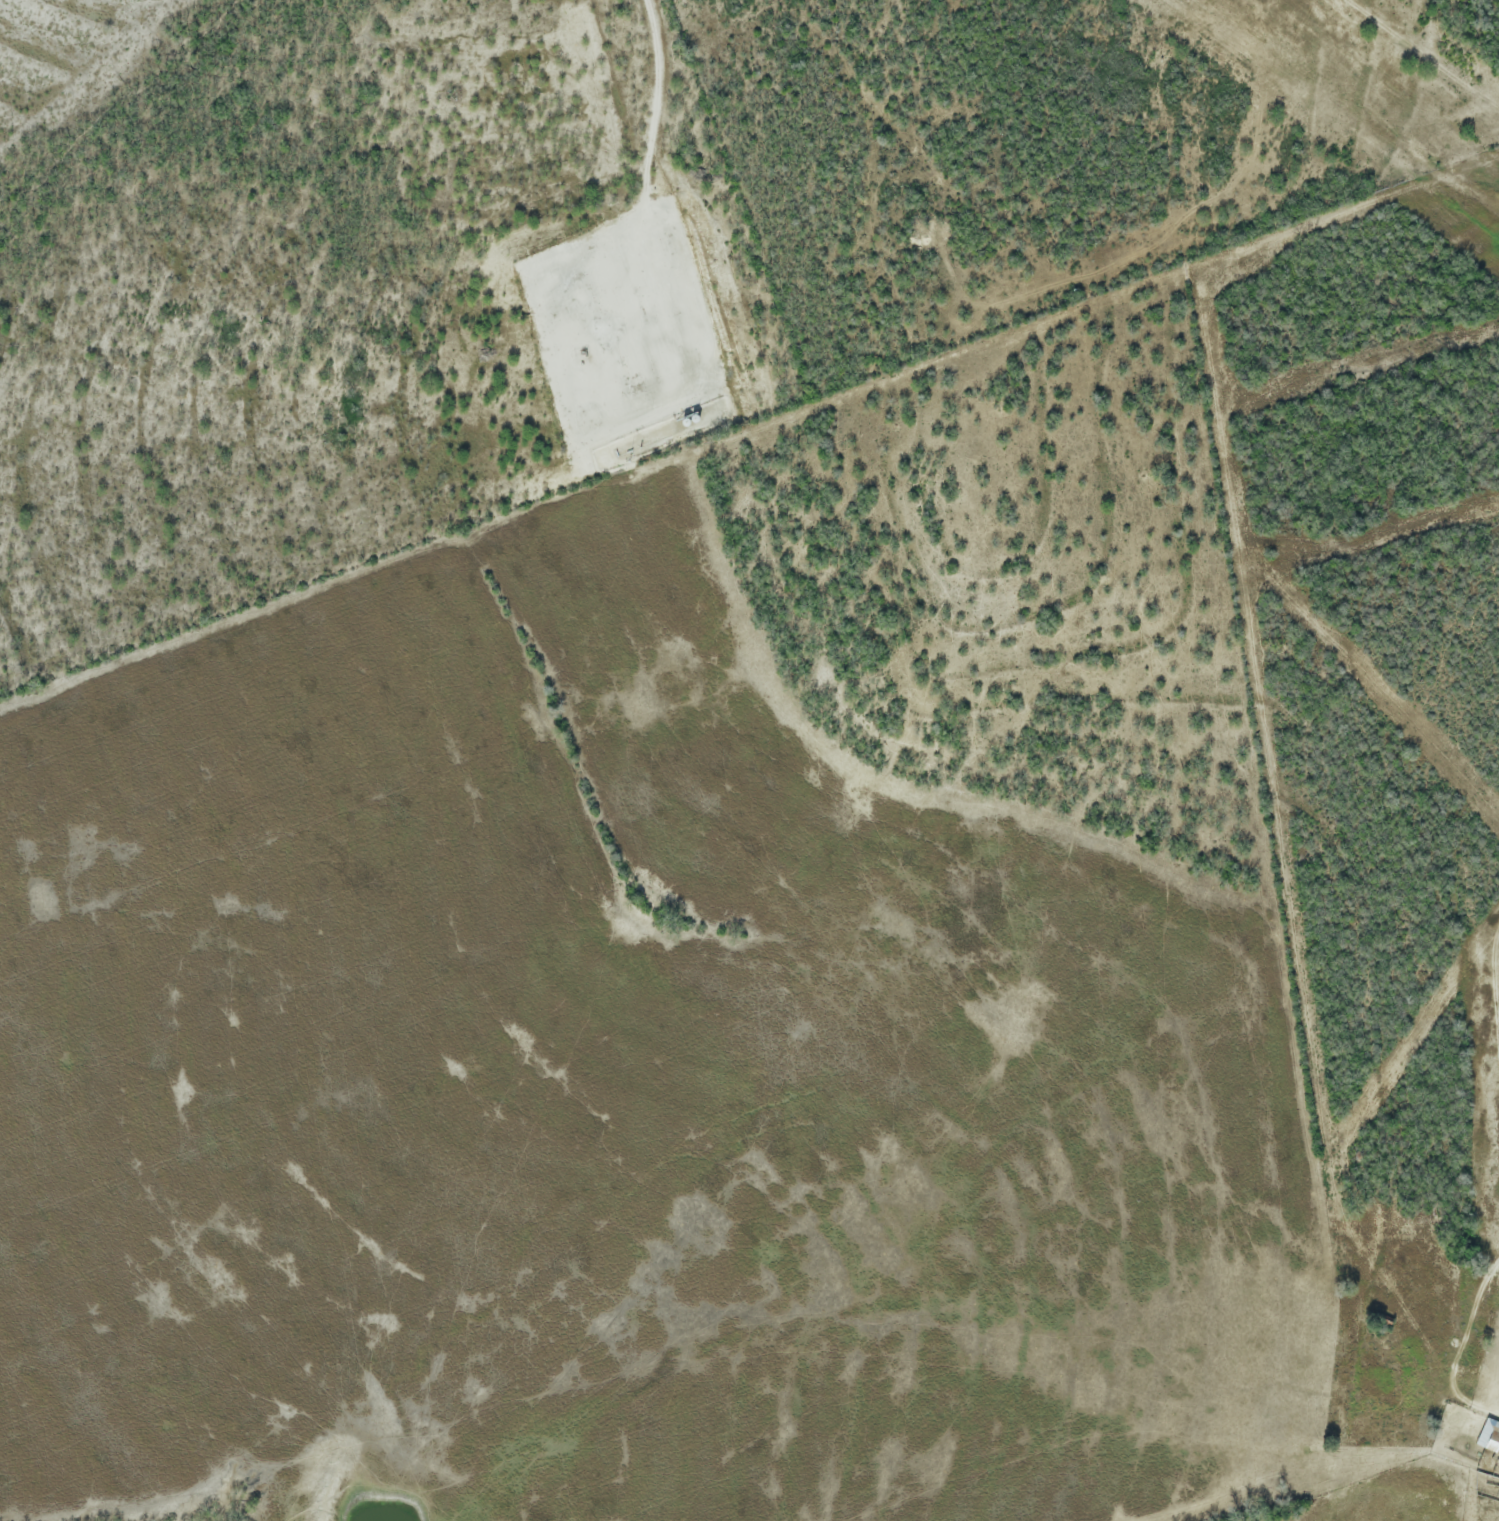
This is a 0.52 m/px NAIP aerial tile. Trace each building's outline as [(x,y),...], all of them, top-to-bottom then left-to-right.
[(1493,1453),(1498,1440),(1498,1423),(1485,1417),(1473,1445),(1493,1453)]
